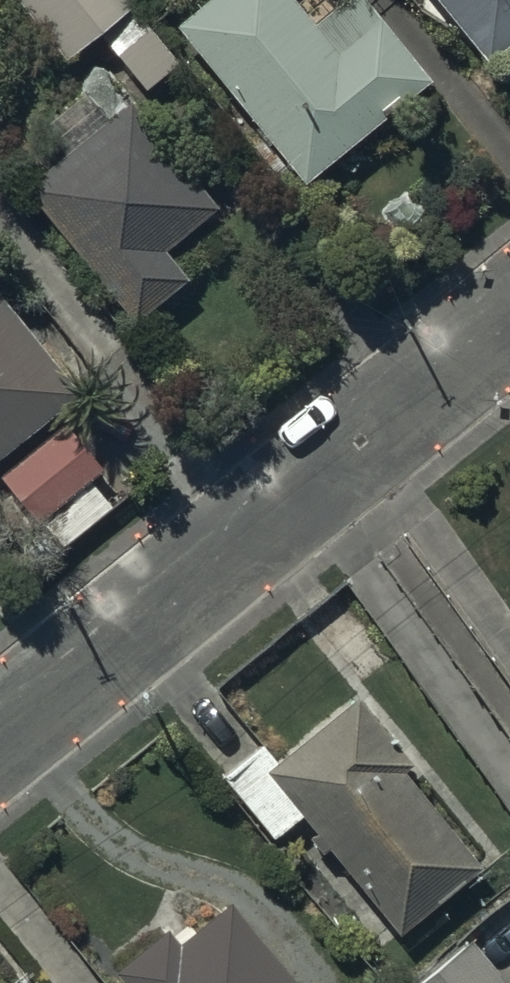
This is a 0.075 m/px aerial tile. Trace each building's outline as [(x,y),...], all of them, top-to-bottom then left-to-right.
[(63,64),(136,4),(133,0),(13,0),(63,64)] [(173,29),(262,139),(251,148),(277,180),(287,172),(301,188),(430,84),(362,0),(343,0),(311,26),(304,17),(323,2),(321,0),(209,0),(173,29)] [(485,69),(509,49),(509,0),(430,0),(485,69)] [(147,32),(115,58),(144,93),(175,66),(147,32)] [(128,103),(21,191),(131,324),(186,281),(162,250),(213,210),(128,103)] [(78,396),(0,300),(0,460),(78,396)] [(0,477),(0,484),(53,555),(122,499),(67,427),(0,477)] [(260,745),(220,777),(271,843),(300,820),(314,837),(307,842),(319,858),(327,852),(397,938),(480,870),(403,776),(414,767),(357,697),(275,764),(260,745)] [(112,975),(118,982),(293,982),(229,905),(180,946),(166,930),(112,975)] [(416,982),(502,982),(468,941),(416,982)]
